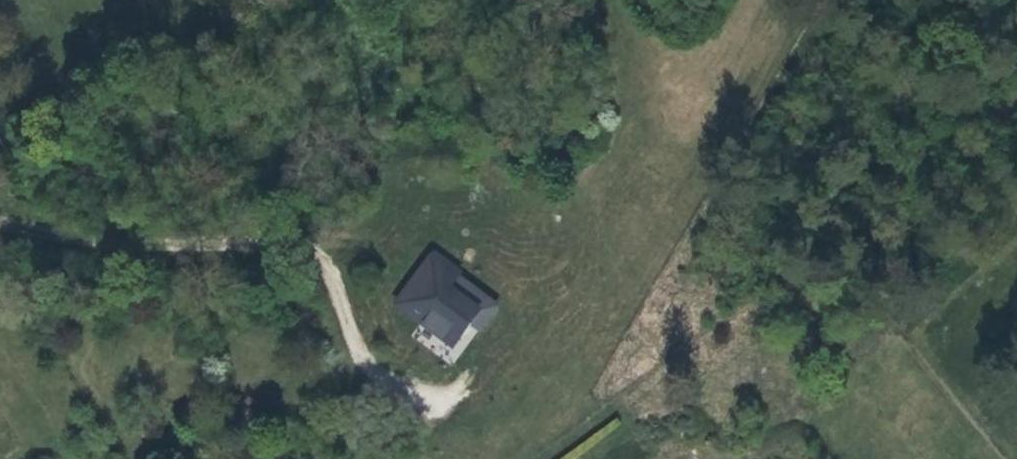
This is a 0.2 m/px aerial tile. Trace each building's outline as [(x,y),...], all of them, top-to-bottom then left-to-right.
[(428,262),(424,266),(450,284),(453,279),(428,262)] [(392,314),(441,347),(449,353),(465,328),(475,335),(483,322),(477,318),(442,295),(450,284),(424,266),(392,314)] [(442,295),(477,318),(483,322),(491,311),(487,309),(450,284),(442,295)]
